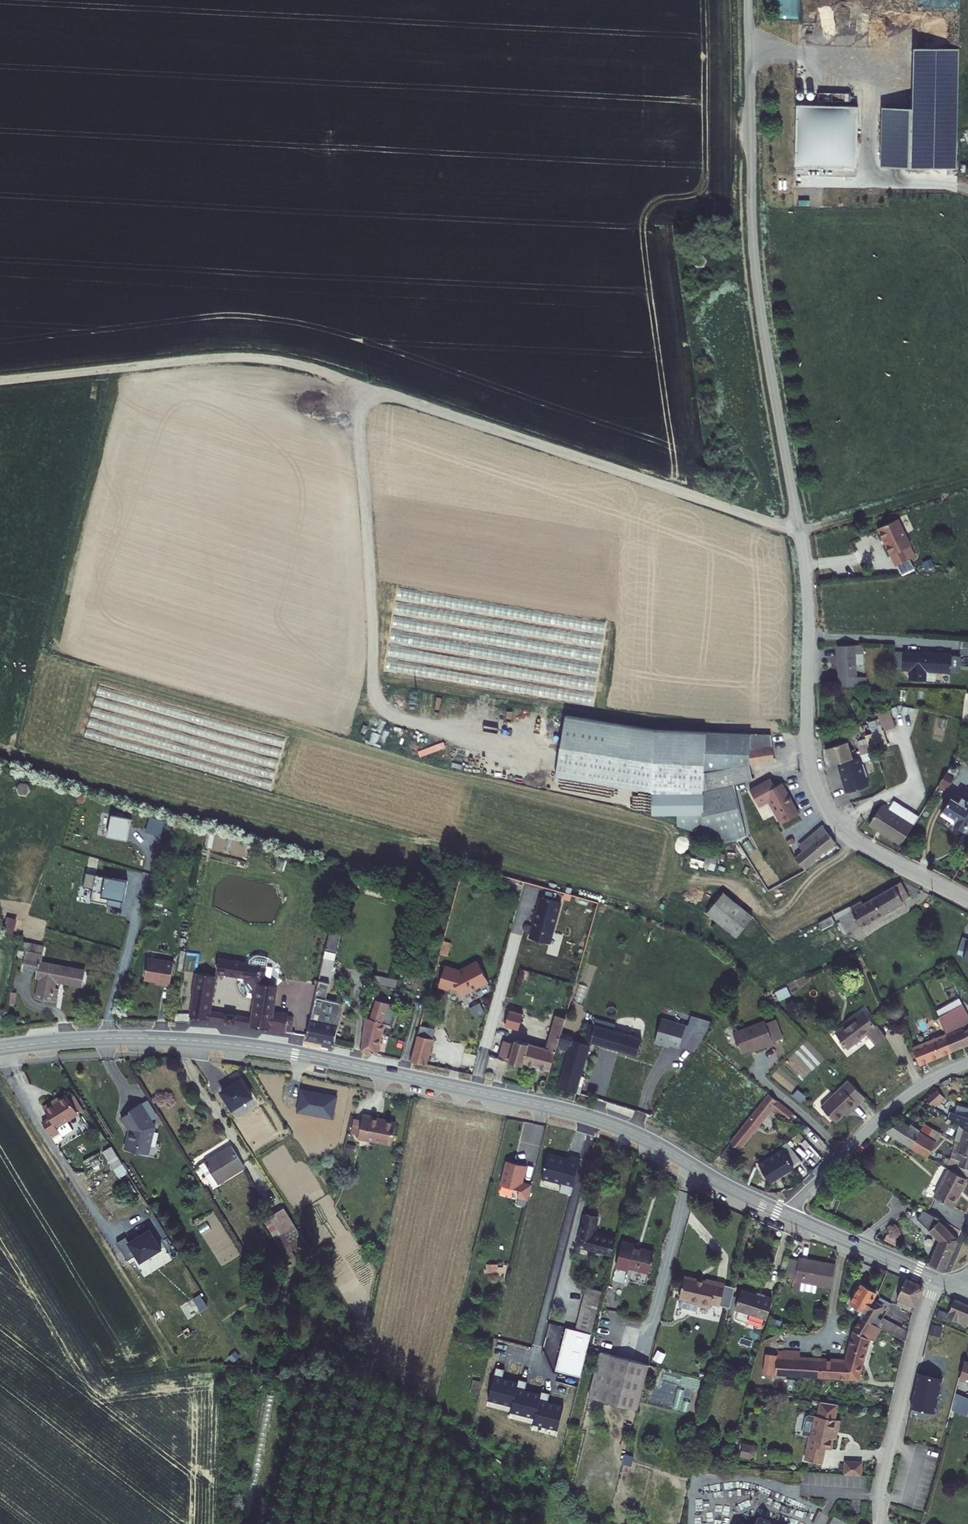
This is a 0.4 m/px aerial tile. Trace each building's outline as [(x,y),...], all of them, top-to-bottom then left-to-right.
[(884,165),(959,167),(964,48),(919,46),(917,106),(886,105),(884,165)] [(859,168),(862,104),(802,102),(799,166),(859,168)] [(876,528),(889,555),(894,566),(913,557),(896,519),(876,528)] [(867,646),(842,645),(839,683),(866,684),(866,674),(856,674),(858,655),(866,656),(867,646)] [(956,652),(909,650),(908,667),(916,668),(915,678),(932,679),(933,669),(956,670),(956,652)] [(881,729),(892,725),(887,708),(875,711),(878,723),(880,729),(881,729)] [(772,754),(771,744),(746,748),(746,746),(739,746),(739,749),(722,751),(719,730),(665,730),(568,715),(558,779),(653,793),(654,815),(730,843),(740,837),(730,773),(749,771),(748,756),(772,754)] [(863,734),(880,729),(878,723),(861,727),(863,734)] [(880,729),(863,734),(867,744),(868,750),(886,745),(881,729),(880,729)] [(746,748),(771,744),(770,733),(719,730),(722,751),(739,749),(739,746),(746,746),(746,748)] [(823,751),(826,750),(829,762),(836,760),(852,755),(846,739),(822,747),(823,751)] [(867,744),(857,747),(858,753),(868,750),(867,744)] [(860,762),(857,753),(852,755),(836,760),(838,767),(840,767),(842,773),(839,774),(845,790),(867,783),(864,775),(866,774),(862,761),(860,762)] [(958,766),(953,764),(949,770),(954,773),(958,766)] [(953,777),(947,774),(937,788),(943,792),(953,777)] [(770,776),(749,787),(758,804),(768,799),(780,822),(797,813),(781,782),(775,786),(770,776)] [(652,794),(643,794),(643,806),(651,806),(652,794)] [(884,802),(870,821),(901,842),(914,823),(906,817),(912,809),(913,808),(908,805),(908,806),(895,798),(890,806),(884,802)] [(953,799),(946,810),(960,818),(957,823),(954,821),(952,825),(958,828),(960,825),(966,828),(967,824),(967,801),(962,798),(959,803),(953,799)] [(920,815),(912,809),(906,817),(914,823),(920,815)] [(129,835),(133,814),(113,810),(108,831),(129,835)] [(156,827),(170,831),(175,815),(161,810),(156,827)] [(960,818),(946,810),(943,814),(954,821),(957,823),(960,818)] [(805,847),(794,856),(802,867),(834,842),(821,825),(801,841),(805,847)] [(717,852),(708,849),(703,866),(712,869),(717,852)] [(132,877),(90,870),(87,884),(97,885),(95,897),(112,900),(113,895),(128,897),(132,877)] [(909,894),(902,880),(874,897),(883,913),(904,900),(902,898),(909,894)] [(728,889),(709,907),(735,934),(754,917),(728,889)] [(549,941),(559,900),(538,895),(532,918),(534,918),(532,925),(531,925),(528,936),(549,941)] [(883,913),(874,897),(863,903),(852,910),(857,920),(855,922),(857,927),(860,925),(861,926),(883,913)] [(862,900),(850,906),(852,910),(863,903),(862,900)] [(852,924),(847,926),(850,932),(861,926),(860,925),(857,927),(855,922),(857,920),(852,910),(848,913),(850,916),(848,917),(852,924)] [(848,913),(841,917),(847,926),(852,924),(848,917),(850,916),(848,913)] [(7,915),(5,931),(16,933),(19,917),(7,915)] [(325,956),(336,959),(341,934),(331,932),(325,956)] [(28,964),(45,968),(39,994),(51,997),(53,986),(55,980),(83,986),(86,971),(47,960),(50,946),(29,940),(27,946),(32,947),(28,964)] [(449,942),(442,940),(439,953),(446,955),(449,942)] [(174,958),(150,955),(147,977),(158,979),(158,981),(170,983),(174,958)] [(271,966),(273,958),(261,956),(256,960),(255,963),(264,965),(269,966),(271,966)] [(219,976),(198,971),(192,1013),(260,1027),(296,1028),(298,1015),(275,1011),(280,988),(271,986),(272,983),(269,979),(262,977),(264,965),(255,963),(222,958),(220,971),(250,977),(249,983),(254,990),(260,991),(255,1015),(214,1007),(219,976)] [(269,966),(264,965),(262,977),(269,979),(275,980),(277,970),(271,969),(271,966),(269,966)] [(460,999),(488,986),(478,965),(459,974),(445,968),(438,988),(449,992),(450,989),(457,992),(460,999)] [(331,981),(320,978),(307,1037),(334,1044),(344,1001),(327,998),(331,981)] [(65,988),(53,986),(51,997),(62,999),(65,988)] [(780,997),(791,995),(789,987),(778,990),(780,997)] [(369,1015),(364,1014),(359,1050),(376,1053),(383,1022),(390,1023),(394,1009),(381,1006),(382,1002),(375,1000),(374,1003),(372,1002),(369,1015)] [(937,1014),(946,1032),(953,1049),(967,1043),(967,1039),(967,1016),(962,1002),(937,1014)] [(845,1046),(865,1032),(874,1045),(885,1036),(877,1024),(875,1025),(865,1009),(834,1029),(845,1046)] [(517,1032),(522,1016),(510,1012),(506,1028),(517,1032)] [(554,1017),(545,1050),(515,1041),(513,1046),(509,1064),(521,1068),(523,1064),(549,1072),(554,1052),(560,1033),(563,1020),(554,1017)] [(608,1023),(588,1017),(580,1043),(589,1045),(590,1042),(637,1056),(642,1039),(607,1029),(608,1023)] [(686,1025),(662,1018),(655,1041),(666,1045),(666,1043),(680,1047),(686,1025)] [(765,1023),(764,1020),(732,1034),(741,1054),(766,1044),(767,1047),(774,1044),(773,1041),(782,1037),(774,1019),(765,1023)] [(946,1032),(912,1048),(919,1063),(953,1049),(946,1032)] [(571,1040),(572,1037),(560,1033),(554,1052),(557,1053),(559,1047),(569,1050),(567,1055),(573,1057),(570,1067),(582,1070),(589,1045),(580,1043),(571,1040)] [(418,1036),(416,1047),(431,1050),(433,1040),(418,1036)] [(509,1064),(513,1046),(503,1043),(498,1061),(509,1064)] [(412,1062),(427,1065),(431,1050),(416,1047),(412,1062)] [(623,1098),(578,1085),(582,1070),(570,1067),(573,1057),(567,1055),(558,1089),(620,1106),(623,1098)] [(833,1119),(848,1104),(850,1106),(863,1093),(847,1077),(819,1105),(833,1119)] [(232,1111),(251,1099),(239,1080),(220,1093),(232,1111)] [(937,1089),(925,1097),(930,1104),(941,1096),(937,1089)] [(792,1113),(767,1091),(729,1139),(737,1148),(770,1108),(786,1120),(792,1113)] [(78,1115),(66,1096),(53,1104),(52,1102),(43,1108),(49,1119),(42,1124),(51,1139),(59,1134),(56,1129),(78,1115)] [(147,1101),(141,1105),(150,1120),(157,1115),(147,1101)] [(141,1105),(140,1104),(129,1111),(130,1113),(121,1119),(130,1131),(128,1136),(126,1135),(122,1146),(133,1150),(135,1144),(147,1148),(155,1127),(150,1120),(141,1105)] [(948,1117),(960,1126),(966,1129),(967,1130),(967,1110),(967,1109),(966,1115),(949,1111),(948,1117)] [(362,1115),(361,1121),(359,1135),(358,1140),(391,1146),(395,1124),(371,1119),(371,1117),(362,1115)] [(351,1134),(359,1135),(361,1121),(354,1119),(351,1134)] [(897,1119),(883,1131),(910,1147),(914,1139),(905,1134),(909,1126),(897,1119)] [(914,1139),(910,1147),(928,1158),(938,1143),(939,1144),(942,1140),(944,1136),(938,1133),(934,1140),(909,1126),(905,1134),(914,1139)] [(960,1160),(957,1172),(967,1177),(967,1176),(967,1130),(966,1129),(960,1126),(956,1140),(961,1142),(955,1159),(960,1160)] [(157,1154),(160,1143),(154,1142),(151,1153),(157,1154)] [(788,1143),(756,1162),(765,1180),(798,1162),(788,1143)] [(147,1148),(135,1144),(133,1150),(145,1154),(147,1148)] [(114,1172),(123,1166),(112,1149),(104,1155),(114,1172)] [(211,1169),(204,1173),(212,1187),(220,1183),(223,1187),(248,1171),(234,1150),(209,1165),(211,1169)] [(559,1195),(570,1198),(579,1162),(569,1160),(567,1164),(559,1162),(560,1160),(547,1157),(541,1181),(561,1187),(559,1195)] [(517,1199),(528,1201),(531,1186),(522,1184),(526,1167),(507,1162),(500,1187),(519,1191),(517,1199)] [(946,1172),(947,1173),(936,1190),(953,1202),(967,1177),(957,1172),(949,1168),(946,1172)] [(220,1183),(212,1187),(215,1192),(223,1187),(220,1183)] [(936,1190),(933,1196),(951,1206),(953,1202),(936,1190)] [(929,1262),(941,1268),(945,1267),(957,1237),(941,1220),(921,1209),(916,1218),(929,1229),(938,1239),(929,1262)] [(284,1236),(277,1241),(288,1257),(306,1246),(284,1210),(271,1218),(284,1236)] [(594,1219),(582,1216),(575,1247),(609,1255),(613,1239),(591,1234),(594,1219)] [(271,1218),(265,1222),(277,1241),(284,1236),(271,1218)] [(224,1267),(242,1255),(226,1231),(208,1242),(224,1267)] [(158,1251),(146,1232),(125,1245),(137,1264),(158,1251)] [(633,1240),(620,1237),(615,1265),(626,1268),(627,1265),(648,1269),(653,1250),(632,1245),(633,1240)] [(504,1272),(504,1264),(488,1263),(488,1271),(504,1272)] [(801,1264),(793,1264),(793,1267),(792,1286),(792,1296),(815,1296),(815,1288),(830,1288),(830,1265),(815,1265),(815,1266),(801,1265),(801,1264)] [(792,1286),(793,1267),(784,1267),(783,1285),(792,1286)] [(704,1272),(705,1271),(683,1268),(679,1289),(681,1289),(679,1296),(680,1298),(696,1302),(698,1296),(710,1299),(711,1294),(720,1296),(724,1275),(704,1272)] [(734,1277),(724,1275),(720,1296),(729,1298),(734,1277)] [(920,1284),(900,1276),(886,1307),(908,1316),(920,1284)] [(853,1300),(851,1307),(860,1312),(877,1320),(878,1319),(881,1312),(876,1309),(879,1303),(866,1296),(868,1292),(855,1286),(850,1298),(853,1300)] [(588,1353),(601,1293),(585,1290),(572,1350),(588,1353)] [(767,1301),(739,1290),(732,1309),(760,1320),(767,1301)] [(201,1293),(194,1297),(201,1310),(209,1306),(201,1293)] [(948,1316),(960,1321),(967,1325),(967,1303),(955,1298),(948,1316)] [(775,1357),(767,1357),(765,1374),(847,1379),(850,1372),(858,1374),(870,1340),(874,1341),(880,1328),(875,1326),(877,1320),(860,1312),(855,1323),(858,1325),(843,1361),(796,1359),(797,1353),(776,1350),(775,1357)] [(958,1325),(960,1321),(948,1316),(946,1320),(958,1325)] [(886,1317),(883,1322),(878,1319),(877,1320),(875,1326),(880,1328),(904,1339),(906,1326),(886,1317)] [(651,1360),(601,1349),(591,1394),(641,1405),(651,1360)] [(945,1378),(921,1371),(913,1405),(920,1407),(918,1417),(935,1421),(945,1378)] [(956,1393),(952,1408),(965,1413),(967,1405),(967,1398),(956,1393)] [(801,1442),(808,1443),(804,1467),(821,1471),(824,1454),(829,1455),(832,1437),(836,1438),(838,1426),(833,1425),(835,1412),(819,1409),(816,1423),(813,1423),(813,1424),(807,1423),(804,1425),(801,1442)] [(918,1417),(916,1426),(933,1430),(935,1421),(918,1417)] [(753,1450),(750,1446),(740,1444),(738,1456),(748,1458),(752,1455),(753,1450)] [(631,1452),(622,1450),(620,1461),(628,1462),(631,1452)] [(848,1470),(846,1483),(861,1485),(863,1473),(848,1470)]
